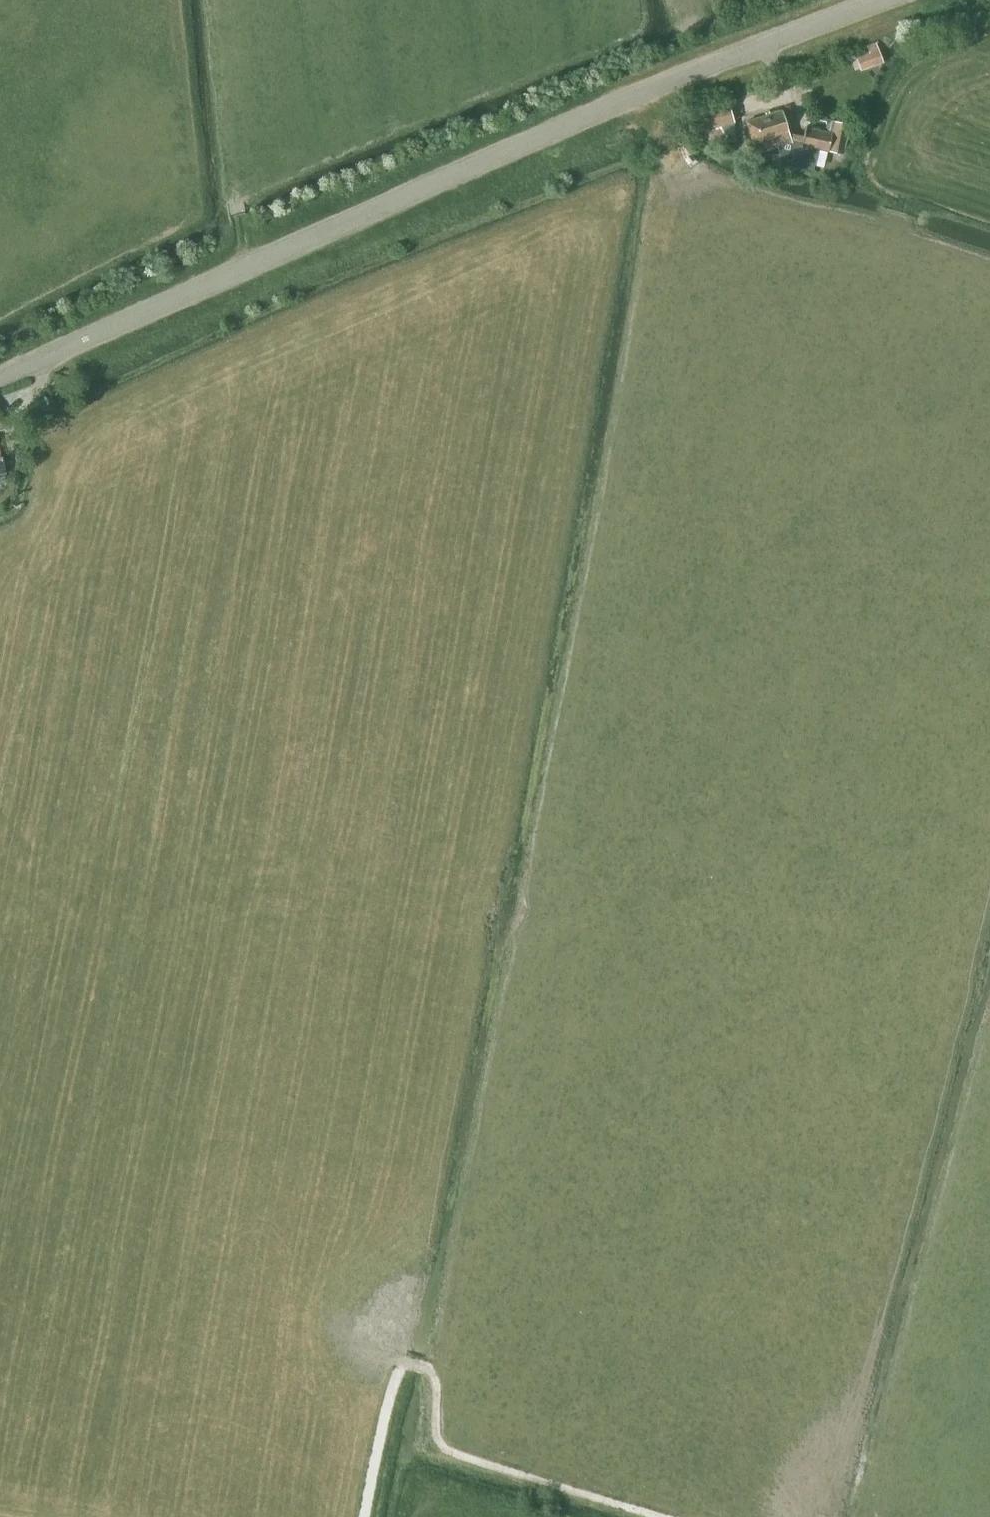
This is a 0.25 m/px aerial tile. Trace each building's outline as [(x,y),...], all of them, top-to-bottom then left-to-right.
[(734,122),(729,104),(695,114),(700,132),(734,122)] [(803,137),(788,133),(782,110),(746,122),(756,154),(777,147),(779,152),(771,155),(773,161),(782,158),(786,166),(795,168),(812,172),(818,148),(843,154),(849,125),(831,120),(828,132),(805,127),(803,137)] [(728,154),(736,139),(727,135),(719,149),(728,154)]
